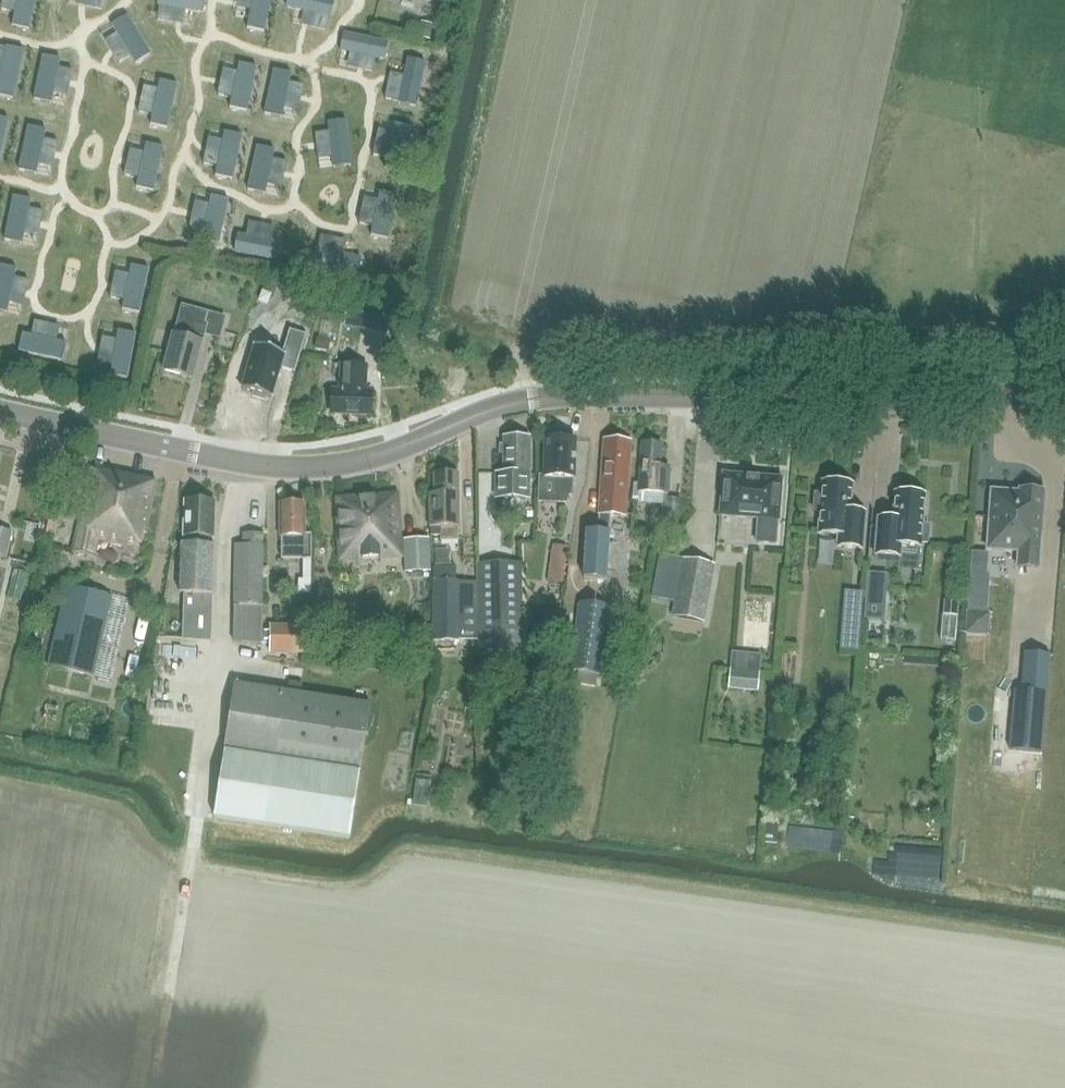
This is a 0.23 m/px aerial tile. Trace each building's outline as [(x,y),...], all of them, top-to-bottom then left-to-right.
[(134,16),(117,12),(110,2),(100,0),(82,0),(76,4),(59,0),(58,0),(51,34),(127,50),(134,16)] [(287,16),(308,17),(309,0),(288,0),(287,16)] [(6,41),(24,45),(29,18),(12,15),(6,41)] [(249,15),(240,44),(263,51),(273,22),(249,15)] [(41,68),(68,74),(74,44),(47,39),(41,68)] [(235,71),(233,99),(257,101),(260,73),(235,71)] [(277,77),(276,96),(300,98),(302,79),(277,77)] [(396,85),(394,97),(427,102),(429,90),(396,85)] [(38,97),(36,114),(71,119),(73,102),(38,97)] [(155,105),(150,127),(172,132),(177,110),(155,105)] [(272,129),(298,131),(300,110),(274,109),(272,129)] [(245,140),(249,126),(217,118),(213,132),(245,140)] [(53,137),(31,134),(28,156),(50,159),(53,137)] [(388,139),(382,161),(404,167),(410,145),(388,139)] [(288,171),(291,150),(266,146),(263,166),(288,171)] [(3,178),(9,157),(0,154),(0,177),(3,178)] [(136,160),(135,188),(160,190),(162,161),(136,160)] [(213,173),(209,196),(235,200),(239,177),(213,173)] [(394,207),(402,180),(380,174),(373,201),(394,207)] [(12,221),(37,227),(43,202),(17,197),(12,221)] [(377,219),(372,247),(396,252),(401,223),(377,219)] [(317,255),(322,237),(312,234),(307,252),(317,255)] [(10,239),(6,266),(30,270),(34,243),(10,239)] [(117,294),(142,299),(148,275),(123,269),(117,294)] [(264,301),(268,292),(258,289),(255,298),(264,301)] [(28,295),(0,290),(0,312),(24,317),(28,295)] [(220,338),(224,321),(225,317),(182,305),(174,337),(164,371),(193,379),(205,334),(220,338)] [(113,314),(107,342),(132,348),(138,320),(113,314)] [(255,346),(242,389),(254,393),(253,397),(265,401),(266,397),(271,398),(280,369),(295,373),(306,336),(290,331),(282,354),(255,346)] [(370,415),(372,393),(364,392),(365,367),(341,366),(339,391),(331,390),(330,413),(370,415)] [(562,436),(549,435),(548,439),(545,439),(543,478),(538,478),(537,503),(565,504),(568,497),(570,497),(571,481),(573,481),(575,440),(562,440),(562,436)] [(530,439),(502,438),(502,439),(503,439),(503,446),(500,445),(499,454),(502,454),(502,474),(494,474),(494,490),(528,491),(530,440),(530,439)] [(586,531),(583,578),(607,580),(609,555),(612,516),(626,517),(631,442),(605,440),(600,516),(599,532),(586,531)] [(642,444),(638,493),(667,496),(669,469),(660,468),(662,446),(642,444)] [(155,479),(89,467),(70,551),(92,556),(95,539),(138,547),(141,530),(145,531),(155,479)] [(456,542),(456,527),(455,474),(434,475),(434,493),(429,494),(431,536),(440,536),(441,542),(456,542)] [(782,479),(722,474),(719,516),(758,519),(756,542),(775,544),(777,521),(779,521),(782,479)] [(816,495),(815,509),(820,510),(818,533),(837,534),(836,547),(862,550),(865,522),(865,515),(865,513),(864,513),(851,512),(853,485),(849,485),(847,482),(837,481),(834,484),(822,483),(821,496),(816,495)] [(997,492),(993,550),(1024,552),(1023,567),(1044,569),(1049,491),(1025,490),(1025,494),(997,492)] [(877,527),(875,556),(900,558),(901,546),(921,548),(921,543),(927,543),(928,527),(923,527),(925,496),(918,495),(916,492),(905,491),(902,494),(895,493),(893,520),(879,519),(878,519),(878,520),(877,527)] [(340,559),(400,555),(396,497),(337,501),(340,559)] [(678,521),(680,500),(664,498),(662,520),(678,521)] [(180,570),(179,594),(183,594),(181,640),(210,641),(214,545),(213,545),(213,539),(214,539),(215,503),(185,502),(184,539),(185,539),(184,545),(181,545),(180,570)] [(311,535),(305,535),(305,505),(281,505),(280,536),(281,561),(302,560),(302,579),(298,579),(298,594),(311,594),(311,535)] [(658,518),(659,509),(646,508),(645,518),(658,518)] [(12,532),(0,529),(0,557),(6,558),(12,532)] [(262,644),(263,534),(243,534),(243,546),(235,546),(234,643),(262,644)] [(431,572),(430,538),(403,539),(404,572),(431,572)] [(563,583),(568,548),(553,546),(548,581),(563,583)] [(684,560),(673,617),(704,621),(712,580),(715,566),(684,560)] [(522,563),(477,564),(478,581),(478,641),(479,650),(524,649),(522,563)] [(455,568),(431,569),(433,642),(478,641),(478,581),(456,581),(455,568)] [(870,573),(868,598),(889,600),(891,575),(870,573)] [(111,680),(130,601),(66,587),(49,665),(111,680)] [(861,620),(863,594),(845,592),(842,618),(861,620)] [(578,602),(569,671),(578,672),(577,685),(596,687),(598,675),(599,675),(608,607),(578,602)] [(306,652),(306,625),(271,624),(270,651),(306,652)] [(1015,691),(1010,751),(1041,754),(1050,655),(1025,653),(1022,691),(1022,692),(1015,691)] [(757,692),(759,674),(730,671),(728,689),(757,692)] [(236,684),(225,750),(214,819),(350,840),(371,705),(236,684)] [(15,713),(13,722),(38,726),(40,718),(15,713)]
